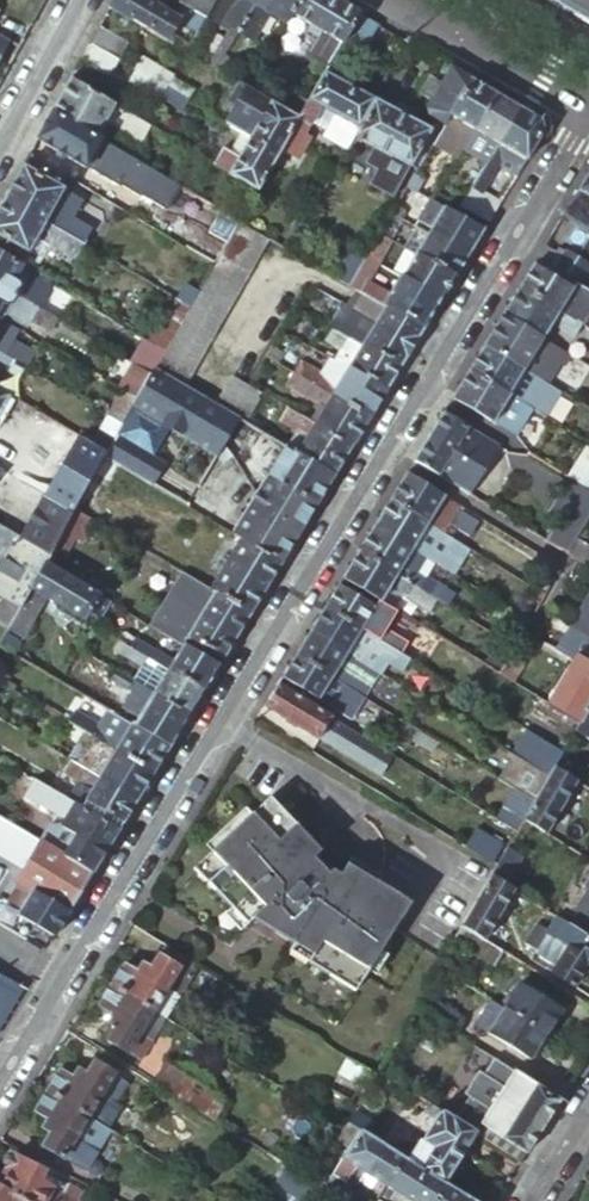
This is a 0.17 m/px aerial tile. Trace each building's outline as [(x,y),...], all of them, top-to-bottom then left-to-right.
[(110,9),(147,30),(159,6),(150,0),(115,0),(110,9)] [(187,8),(205,19),(213,4),(215,0),(179,0),(177,3),(187,8)] [(213,4),(229,14),(224,23),(231,27),(240,32),(258,0),(215,0),(213,4)] [(240,32),(246,36),(253,40),(269,12),(285,22),(287,23),(293,13),(300,0),(258,0),(240,32)] [(337,0),(300,0),(293,13),(333,37),(320,60),(332,67),(344,46),(362,15),(337,0)] [(554,5),(588,25),(588,0),(546,0),(554,5)] [(147,30),(165,40),(178,18),(159,6),(147,30)] [(187,8),(168,42),(187,53),(205,19),(187,8)] [(378,24),(362,15),(344,46),(359,55),(378,24)] [(101,27),(91,45),(117,60),(128,42),(101,27)] [(231,27),(209,66),(218,71),(222,64),(240,32),(231,27)] [(246,36),(240,32),(222,64),(228,68),(246,36)] [(20,46),(0,35),(0,83),(20,46)] [(91,45),(82,61),(108,76),(117,60),(91,45)] [(374,98),(374,99),(360,124),(354,134),(417,170),(433,142),(437,136),(470,78),(441,61),(431,79),(429,77),(420,93),(431,100),(427,107),(429,116),(434,119),(428,129),(374,98)] [(144,75),(190,102),(196,91),(150,65),(144,75)] [(144,75),(140,73),(134,84),(160,99),(162,97),(185,110),(190,102),(144,75)] [(328,73),(301,119),(290,139),(300,146),(324,103),(360,124),(374,99),(328,73)] [(496,93),(470,78),(437,136),(433,142),(458,157),(462,150),(475,129),(496,93)] [(72,79),(54,111),(98,137),(107,123),(143,144),(153,127),(72,79)] [(520,107),(496,93),(475,129),(462,150),(479,160),(470,176),(473,178),(470,183),(473,186),(520,107)] [(251,137),(281,155),(290,139),(301,119),(272,102),(251,137)] [(461,206),(490,224),(499,209),(482,197),(502,165),(519,177),(546,132),(541,119),(520,107),(473,186),(461,206)] [(98,137),(54,111),(38,140),(88,168),(94,158),(147,188),(149,184),(172,197),(179,185),(98,137)] [(244,133),(236,128),(225,147),(233,152),(244,133)] [(215,164),(260,191),(281,155),(251,137),(244,133),(233,152),(225,147),(215,164)] [(186,146),(174,139),(162,159),(174,166),(186,146)] [(65,190),(71,179),(30,155),(24,166),(65,190)] [(421,182),(438,192),(449,174),(431,164),(421,182)] [(24,166),(6,199),(85,245),(93,231),(75,220),(85,203),(65,190),(24,166)] [(564,214),(588,230),(588,173),(564,214)] [(114,186),(106,200),(124,211),(132,197),(114,186)] [(418,192),(409,186),(394,212),(403,217),(418,192)] [(0,210),(0,253),(20,264),(26,253),(29,254),(38,237),(77,260),(85,245),(6,199),(0,210)] [(471,256),(486,230),(432,200),(421,218),(434,226),(430,233),(471,256)] [(199,234),(226,250),(242,223),(215,207),(199,234)] [(403,217),(394,212),(383,232),(393,239),(406,219),(403,217)] [(193,308),(168,351),(158,369),(185,385),(271,237),(243,220),(242,223),(226,250),(223,256),(217,266),(193,308)] [(159,231),(217,266),(223,256),(164,222),(159,231)] [(393,239),(383,232),(372,252),(383,258),(393,239)] [(457,278),(471,256),(430,233),(417,254),(457,278)] [(544,246),(536,259),(578,284),(581,280),(569,273),(562,269),(567,260),(562,257),(555,252),(544,246)] [(555,252),(562,257),(565,252),(557,248),(555,252)] [(562,269),(569,273),(577,259),(578,257),(567,250),(565,252),(562,257),(567,260),(562,269)] [(353,285),(364,292),(388,306),(426,329),(443,301),(404,276),(402,279),(399,278),(388,297),(367,284),(381,261),(383,258),(372,252),(353,285)] [(52,316),(57,309),(44,301),(45,298),(16,280),(24,266),(20,264),(0,253),(0,286),(52,316)] [(443,301),(457,278),(417,254),(404,276),(443,301)] [(569,273),(581,280),(588,267),(588,266),(577,259),(569,273)] [(533,265),(518,290),(580,328),(582,323),(576,319),(579,314),(563,304),(572,289),(533,265)] [(4,324),(8,316),(25,326),(30,317),(34,320),(32,323),(51,334),(59,320),(52,316),(0,286),(0,322),(4,324)] [(368,323),(352,313),(351,314),(307,289),(297,305),(334,328),(340,332),(346,323),(351,326),(352,325),(363,330),(368,323)] [(518,290),(502,316),(541,340),(550,326),(566,336),(569,331),(575,334),(580,328),(518,290)] [(178,299),(183,303),(188,294),(182,291),(178,299)] [(388,306),(364,292),(352,313),(368,323),(369,321),(376,326),(388,306)] [(179,310),(183,303),(178,299),(173,307),(179,310)] [(426,329),(388,306),(376,326),(369,321),(368,323),(363,330),(352,325),(351,326),(346,323),(340,332),(402,369),(426,329)] [(502,316),(484,345),(524,370),(541,381),(546,375),(540,371),(544,365),(531,358),(541,340),(502,316)] [(22,369),(30,356),(13,346),(20,334),(4,324),(0,322),(0,356),(22,369)] [(348,367),(388,392),(402,369),(340,332),(334,328),(327,340),(342,349),(335,359),(348,367)] [(484,345),(468,371),(530,410),(534,403),(529,400),(531,397),(514,386),(524,370),(484,345)] [(21,382),(26,371),(22,369),(0,356),(0,370),(21,382)] [(123,393),(139,402),(154,376),(124,358),(113,377),(126,386),(123,393)] [(298,368),(295,373),(371,420),(388,392),(348,367),(338,383),(306,364),(302,370),(298,368)] [(154,376),(139,402),(137,405),(231,463),(240,447),(251,454),(242,470),(230,490),(251,503),(233,533),(242,539),(284,564),(320,504),(270,474),(287,447),(284,445),(272,437),(245,421),(217,405),(185,385),(158,369),(154,376)] [(534,403),(530,410),(531,410),(534,412),(544,419),(560,393),(541,381),(524,370),(514,386),(531,397),(529,400),(534,403)] [(530,410),(468,371),(456,390),(451,400),(491,425),(493,422),(512,435),(515,436),(531,410),(530,410)] [(314,423),(355,448),(371,420),(295,373),(291,378),(296,381),(293,386),(325,406),(314,423)] [(235,374),(217,405),(245,421),(264,392),(249,383),(250,383),(235,374)] [(3,527),(9,530),(51,555),(62,536),(78,508),(84,499),(108,456),(0,391),(0,525),(3,527)] [(284,445),(287,447),(337,477),(355,448),(314,423),(274,398),(267,411),(268,415),(281,423),(293,430),(284,445)] [(124,429),(108,456),(123,466),(233,533),(251,503),(230,490),(242,470),(231,463),(137,405),(124,429)] [(442,413),(413,462),(456,488),(468,495),(497,448),(498,447),(489,441),(442,413)] [(281,423),(272,437),(284,445),(293,430),(281,423)] [(240,447),(231,463),(242,470),(251,454),(240,447)] [(337,477),(287,447),(270,474),(320,504),(337,477)] [(123,466),(108,456),(84,499),(95,505),(107,485),(110,487),(123,466)] [(568,483),(577,488),(583,492),(588,496),(588,472),(579,466),(568,483)] [(463,508),(406,473),(389,500),(447,535),(463,508)] [(583,492),(577,488),(544,542),(559,551),(565,555),(569,550),(573,543),(587,521),(588,517),(588,496),(583,492)] [(389,500),(373,526),(410,548),(418,535),(440,549),(449,536),(447,535),(389,500)] [(78,508),(62,536),(81,548),(96,520),(78,508)] [(373,526),(358,552),(432,598),(444,604),(451,593),(423,576),(432,562),(410,548),(373,526)] [(21,609),(47,563),(51,555),(9,530),(4,538),(16,546),(0,573),(0,596),(21,609)] [(62,536),(51,555),(47,563),(66,574),(81,548),(62,536)] [(211,590),(252,616),(284,564),(242,539),(211,590)] [(573,543),(569,550),(565,555),(578,563),(588,570),(588,552),(573,543)] [(358,552),(341,578),(393,610),(402,594),(426,609),(432,598),(358,552)] [(47,563),(21,609),(11,627),(23,634),(44,598),(97,629),(98,629),(98,628),(113,603),(114,602),(66,574),(47,563)] [(210,626),(237,642),(252,616),(211,590),(190,577),(181,593),(216,615),(210,626)] [(393,610),(341,578),(323,608),(402,655),(416,664),(422,655),(400,643),(402,640),(382,628),(393,610)] [(578,595),(575,600),(582,604),(585,600),(578,595)] [(10,628),(11,627),(21,609),(0,596),(0,622),(10,628)] [(582,604),(575,600),(571,605),(579,610),(582,604)] [(402,655),(323,608),(310,629),(347,652),(374,668),(381,657),(395,666),(402,655)] [(416,609),(410,619),(421,627),(428,616),(416,609)] [(517,637),(522,630),(528,621),(512,611),(496,636),(512,646),(517,637)] [(225,661),(237,642),(210,626),(210,625),(189,613),(178,632),(225,661)] [(569,626),(561,622),(557,628),(565,632),(569,626)] [(347,652),(310,629),(306,637),(294,656),(364,697),(384,710),(389,702),(355,681),(354,683),(350,680),(354,673),(340,664),(347,652)] [(531,645),(517,637),(512,646),(502,662),(496,671),(509,680),(531,645)] [(134,651),(205,693),(221,668),(186,647),(176,663),(140,641),(134,651)] [(205,693),(134,651),(129,660),(144,669),(165,682),(155,696),(190,718),(205,693)] [(544,701),(580,722),(588,707),(588,665),(581,660),(571,654),(569,657),(544,701)] [(485,665),(496,671),(502,662),(491,655),(485,665)] [(364,697),(294,656),(280,678),(317,700),(324,690),(340,699),(343,694),(360,704),(364,697)] [(165,682),(144,669),(136,684),(155,696),(165,682)] [(139,722),(172,747),(190,718),(155,696),(136,684),(120,673),(114,682),(132,695),(122,711),(139,722)] [(276,685),(262,708),(317,741),(317,740),(335,751),(349,729),(276,685)] [(580,722),(544,701),(517,685),(511,696),(551,721),(541,739),(563,752),(575,732),(580,722)] [(580,722),(575,732),(588,741),(588,707),(580,722)] [(101,746),(108,735),(82,719),(75,730),(101,746)] [(118,719),(108,735),(101,746),(153,777),(170,750),(134,729),(131,727),(118,719)] [(134,729),(170,750),(172,747),(139,722),(134,729)] [(100,780),(138,803),(153,777),(101,746),(75,730),(68,726),(65,731),(71,735),(68,740),(109,765),(100,780)] [(563,752),(541,739),(535,736),(522,757),(528,760),(551,774),(554,768),(559,760),(563,752)] [(551,774),(528,760),(512,786),(536,800),(539,794),(551,774)] [(125,824),(138,803),(100,780),(73,764),(67,775),(80,782),(74,792),(125,824)] [(554,768),(551,774),(539,794),(561,808),(567,811),(583,786),(554,768)] [(64,856),(94,874),(121,831),(36,780),(27,795),(66,819),(61,827),(53,826),(43,843),(64,856)] [(539,794),(536,800),(524,820),(546,833),(561,808),(539,794)] [(270,797),(194,868),(246,923),(251,917),(303,951),(298,958),(347,989),(403,898),(339,859),(332,870),(324,865),(321,870),(310,858),(319,850),(270,797)] [(490,815),(470,848),(498,865),(512,841),(518,831),(490,815)] [(0,816),(0,853),(18,864),(27,849),(34,854),(26,868),(7,899),(23,909),(20,916),(56,937),(94,874),(64,856),(43,843),(0,816)] [(18,864),(26,868),(34,854),(27,849),(18,864)] [(511,888),(492,876),(477,901),(496,913),(511,888)] [(477,901),(462,927),(480,939),(496,913),(477,901)] [(541,939),(556,917),(534,903),(526,914),(536,920),(529,933),(522,943),(534,950),(541,939)] [(577,931),(556,917),(541,939),(548,943),(551,938),(567,947),(577,931)] [(480,939),(462,927),(456,939),(453,942),(493,968),(502,953),(480,939)] [(577,931),(567,947),(550,973),(573,988),(582,973),(587,976),(588,972),(588,939),(577,931)] [(528,960),(550,973),(567,947),(551,938),(548,943),(541,939),(534,950),(528,960)] [(123,965),(111,985),(152,1010),(166,987),(180,995),(198,965),(166,946),(160,956),(157,955),(149,969),(142,964),(136,973),(123,965)] [(0,975),(0,1028),(24,989),(0,975)] [(152,1010),(111,985),(99,1005),(110,1013),(105,1022),(110,1025),(109,1028),(112,1030),(105,1041),(124,1053),(125,1052),(140,1061),(166,1019),(152,1010)] [(521,985),(505,1010),(546,1036),(562,1011),(521,985)] [(424,994),(415,1009),(454,1033),(463,1019),(424,994)] [(490,1034),(505,1010),(493,1002),(478,1027),(490,1034)] [(546,1036),(505,1010),(490,1034),(531,1060),(546,1036)] [(373,1081),(377,1075),(350,1058),(332,1089),(359,1106),(373,1081)] [(526,1154),(560,1100),(495,1060),(486,1075),(505,1086),(480,1126),(526,1154)] [(60,1071),(47,1092),(88,1117),(102,1093),(116,1103),(127,1084),(113,1076),(114,1074),(95,1062),(86,1076),(77,1071),(72,1079),(60,1071)] [(165,1063),(152,1084),(184,1103),(185,1103),(214,1121),(226,1100),(165,1063)] [(88,1117),(47,1092),(35,1111),(48,1119),(42,1128),(50,1134),(41,1148),(75,1169),(86,1151),(72,1142),(88,1117)] [(475,1133),(429,1104),(423,1113),(434,1120),(408,1161),(425,1172),(443,1183),(475,1133)] [(86,1151),(102,1126),(88,1117),(72,1142),(86,1151)] [(323,1168),(345,1129),(333,1122),(309,1160),(323,1168)] [(360,1131),(348,1124),(345,1129),(323,1168),(322,1169),(327,1172),(344,1145),(349,1148),(360,1131)] [(381,1144),(360,1131),(349,1148),(332,1175),(344,1183),(355,1167),(363,1173),(381,1144)] [(403,1158),(381,1144),(363,1173),(385,1187),(403,1158)] [(0,1181),(0,1188),(21,1200),(64,1200),(49,1192),(55,1183),(15,1158),(0,1181)] [(425,1172),(408,1161),(403,1158),(385,1187),(406,1200),(425,1172)] [(310,1191),(314,1183),(289,1167),(269,1200),(304,1200),(310,1191)] [(443,1183),(425,1172),(406,1200),(407,1200),(435,1200),(446,1185),(443,1183)] [(446,1185),(435,1200),(464,1200),(466,1197),(446,1185)] [(0,1188),(0,1200),(21,1200),(0,1188)] [(304,1200),(322,1200),(323,1200),(310,1191),(304,1200)]
